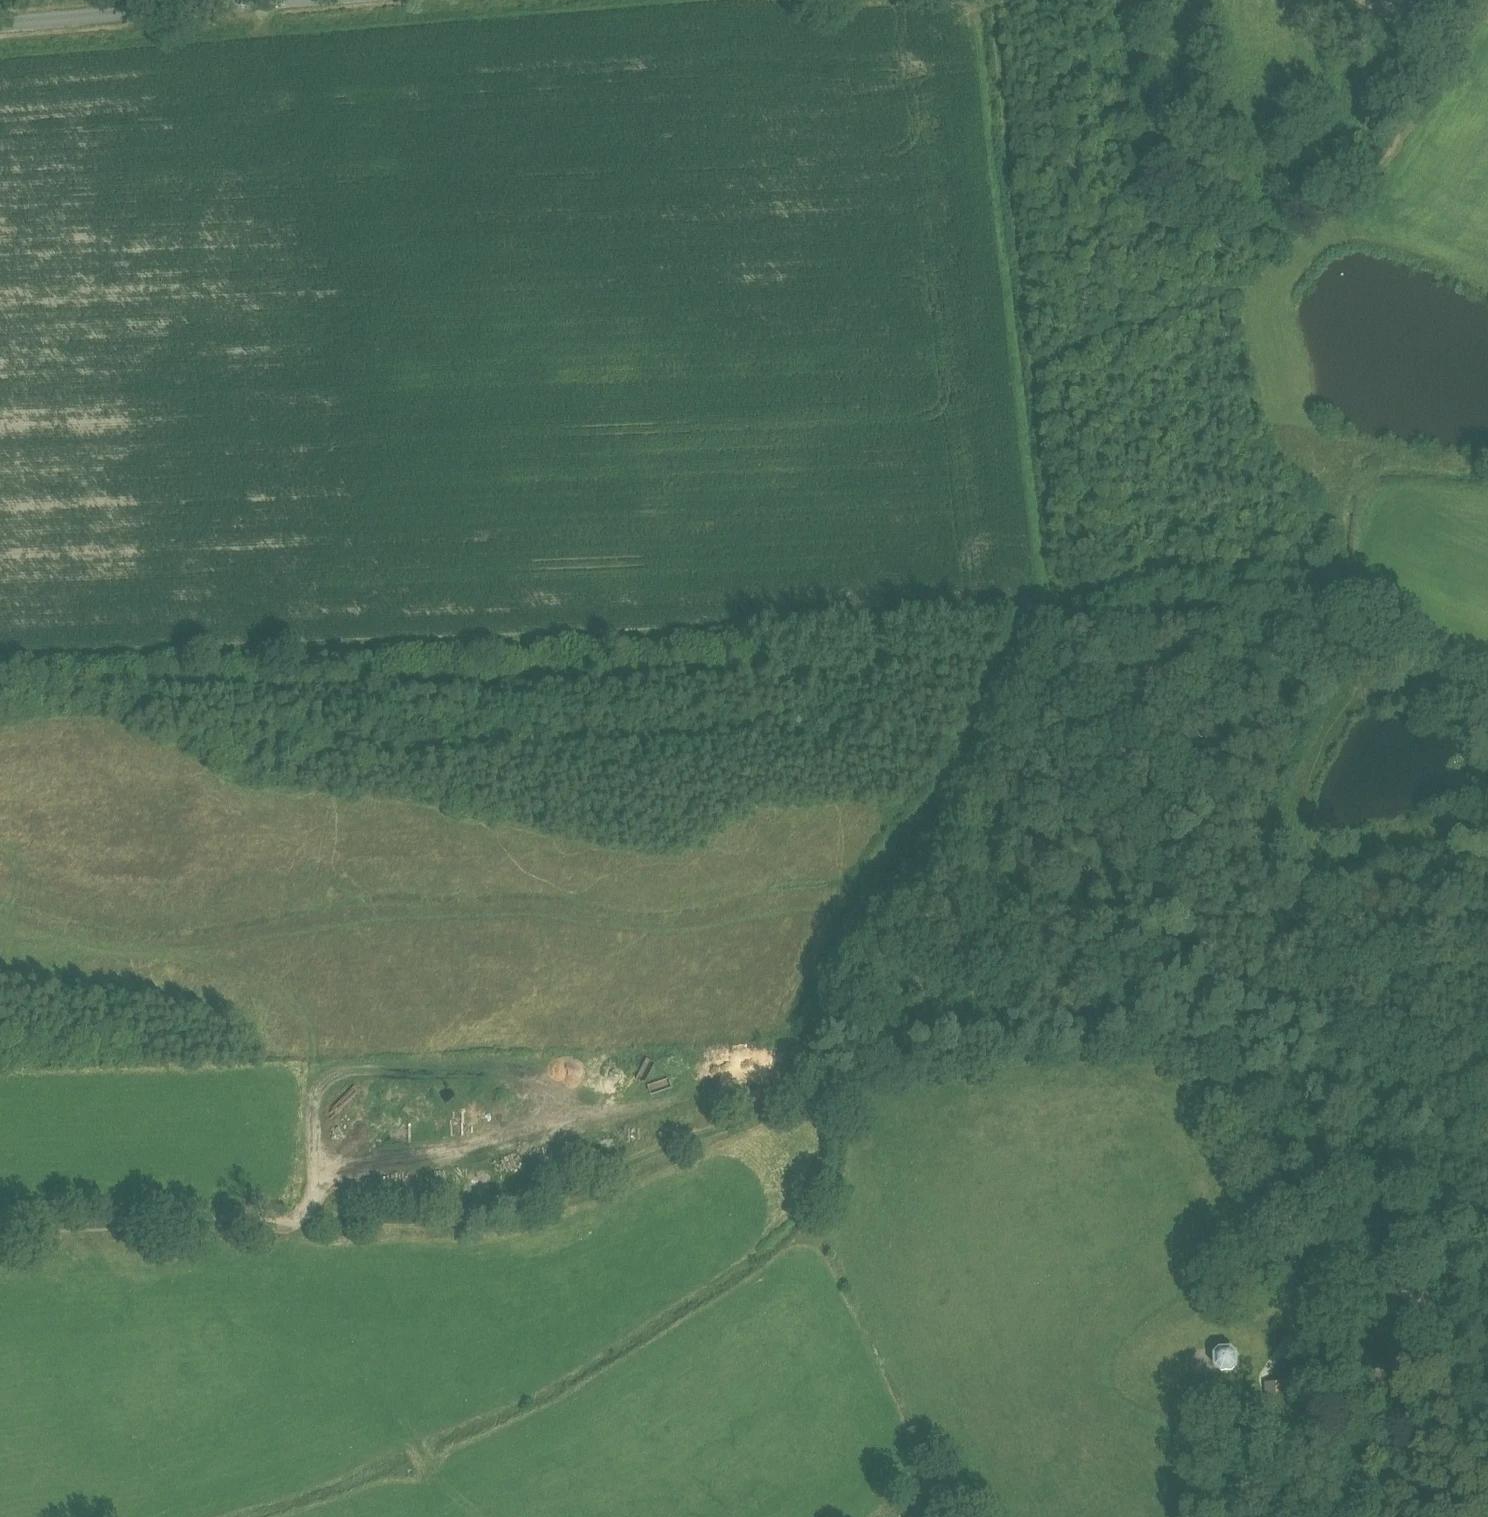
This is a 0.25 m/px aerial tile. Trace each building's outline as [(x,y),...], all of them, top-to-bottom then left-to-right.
[(1221,1348),(1215,1354),(1215,1366),(1221,1371),(1233,1371),(1238,1365),(1237,1352),(1232,1347),(1221,1348)] [(1282,1383),(1269,1383),(1270,1402),(1283,1402),(1282,1383)]
